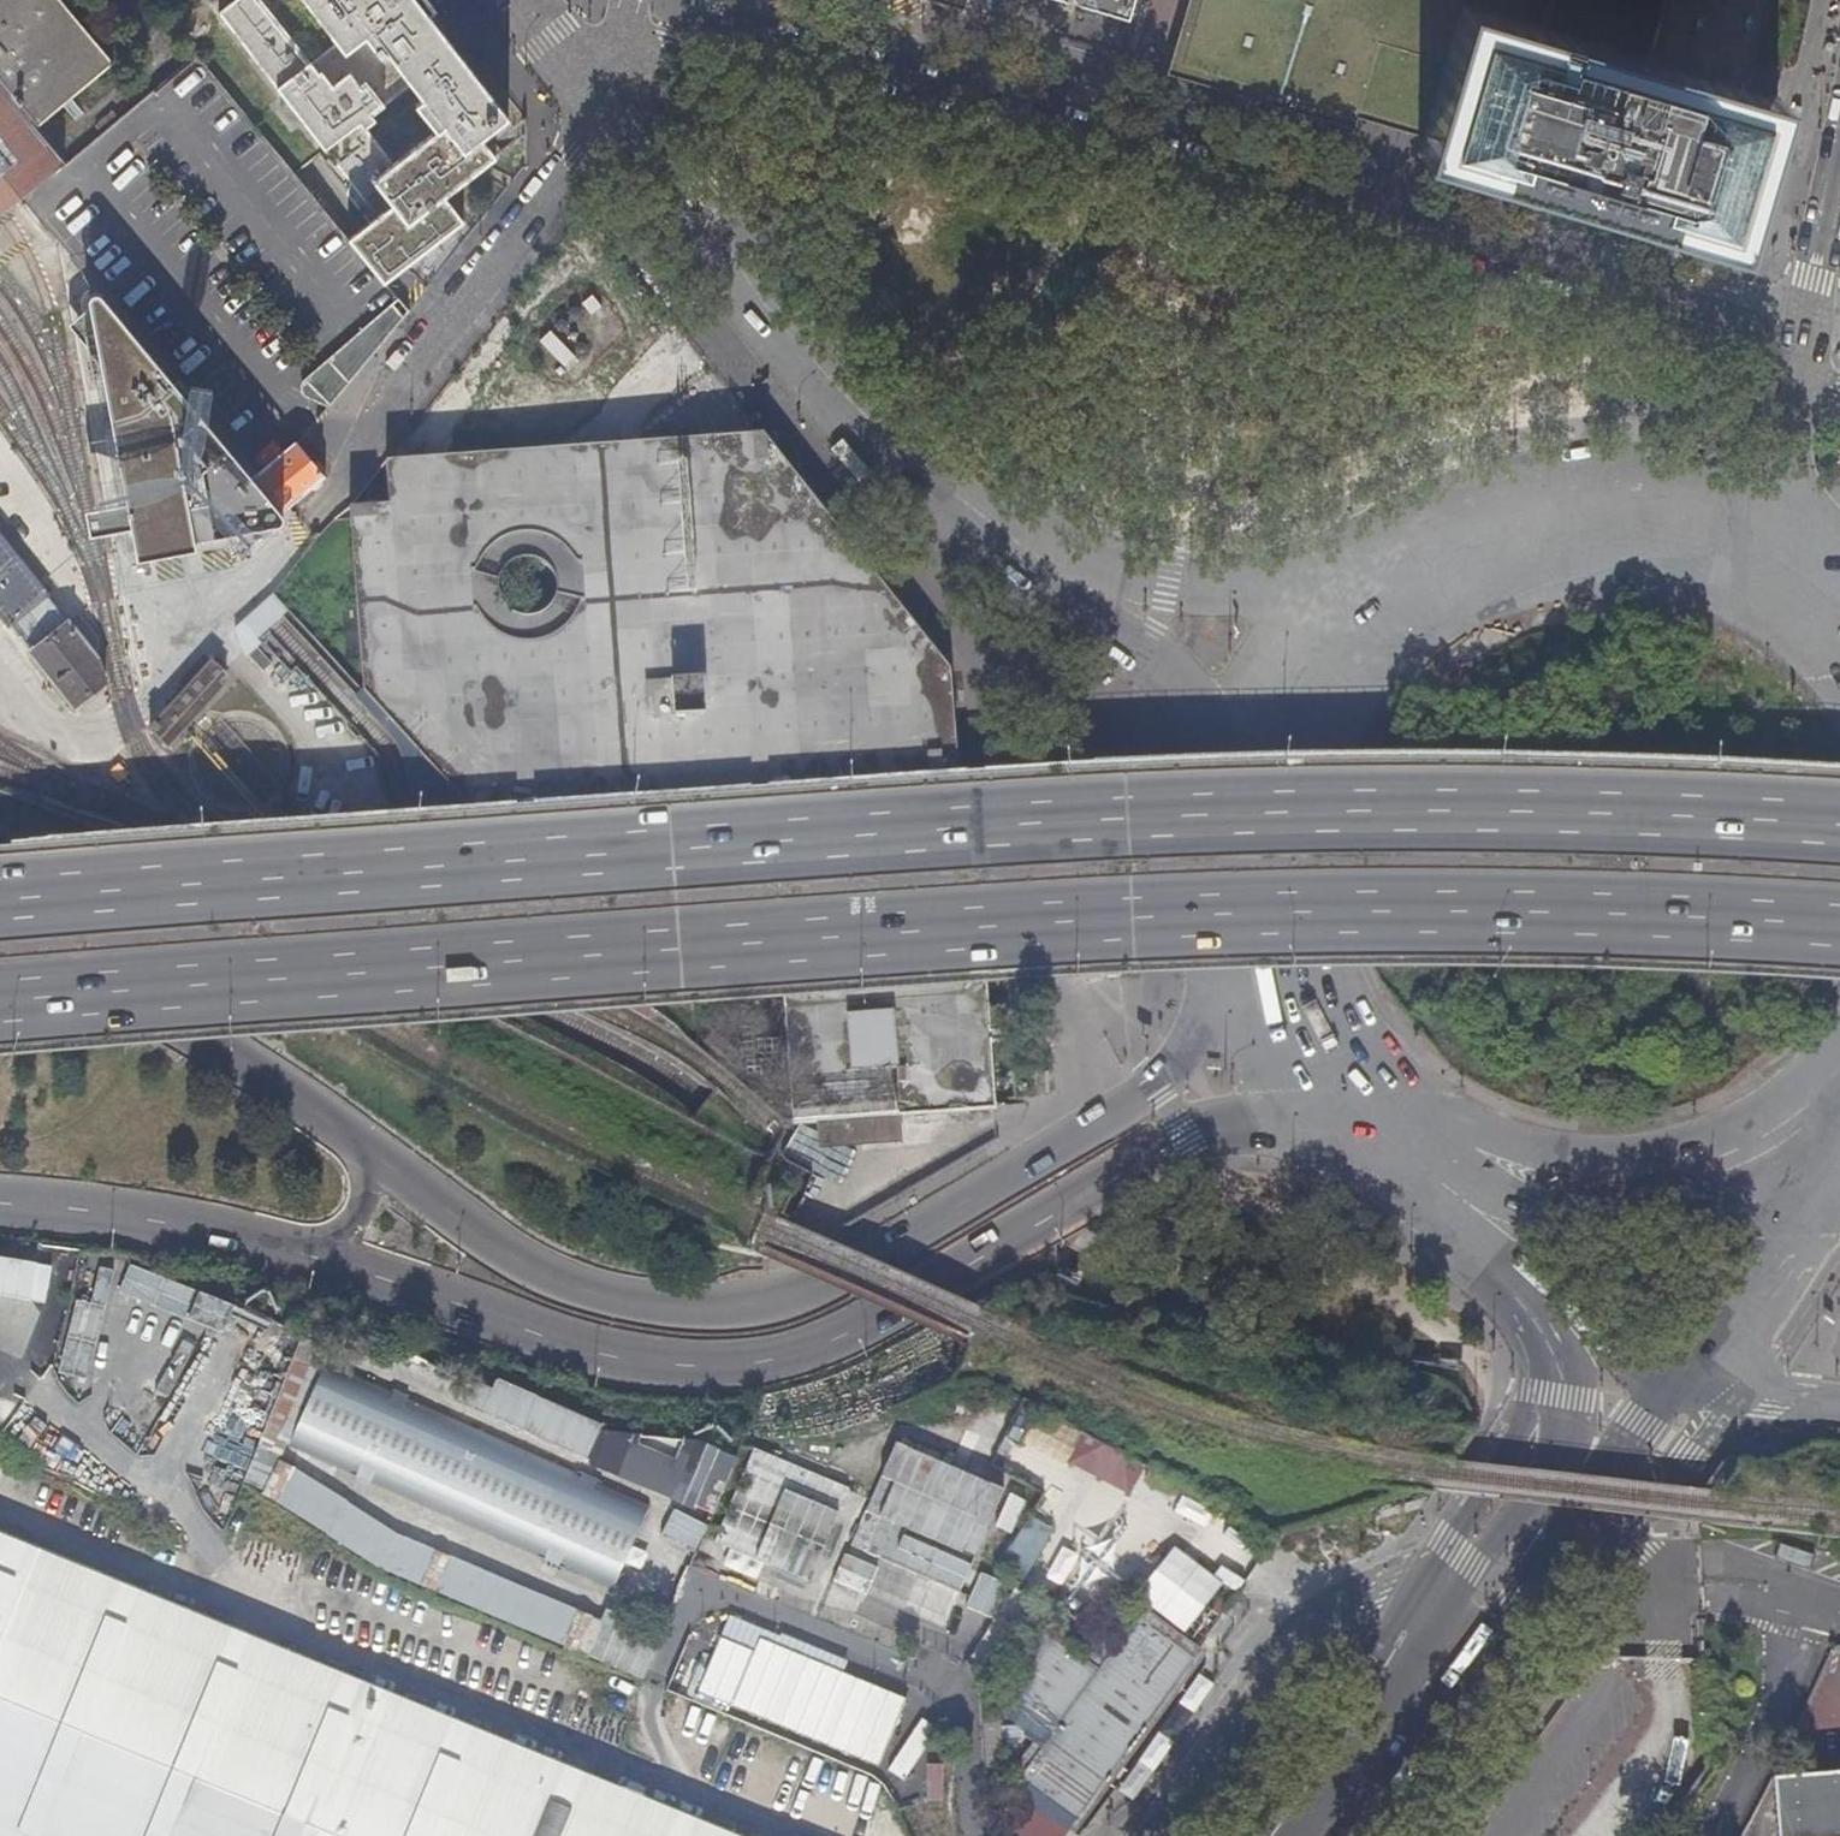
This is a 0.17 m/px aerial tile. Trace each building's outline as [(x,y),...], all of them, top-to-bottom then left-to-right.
[(38,125),(114,63),(62,0),(0,0),(0,79),(38,125)] [(383,282),(463,221),(444,196),(495,156),(480,138),(507,117),(416,0),(306,0),(337,42),(306,67),(301,61),(273,83),(377,217),(348,239),(383,282)] [(963,12),(967,0),(922,0),(963,12)] [(1127,0),(1081,0),(1123,13),(1127,0)] [(1166,76),(1354,131),(1358,120),(1423,140),(1461,6),(1646,60),(1645,64),(1740,91),(1741,88),(1742,88),(1766,0),(1189,0),(1166,76)] [(1423,152),(1734,243),(1754,174),(1777,98),(1742,88),(1741,88),(1740,91),(1645,64),(1646,60),(1461,6),(1423,140),(1426,141),(1423,152)] [(0,84),(0,214),(65,162),(0,84)] [(100,134),(116,121),(110,113),(93,126),(100,134)] [(94,299),(93,303),(132,516),(136,543),(140,565),(199,556),(196,547),(275,532),(283,530),(286,528),(287,525),(287,520),(283,516),(255,481),(105,301),(102,298),(98,297),(94,299)] [(302,400),(329,411),(410,315),(399,301),(304,381),(301,390),(302,400)] [(547,329),(537,339),(566,368),(576,358),(547,329)] [(768,788),(791,1122),(990,1110),(986,1044),(1003,1043),(1001,1008),(984,1009),(969,773),(955,774),(947,667),(762,434),(384,461),(388,505),(348,508),(361,691),(472,811),(768,788)] [(296,448),(255,481),(283,516),(324,482),(296,448)] [(85,527),(88,552),(136,543),(132,516),(85,527)] [(73,706),(106,680),(99,657),(0,528),(0,614),(73,706)] [(247,646),(286,610),(269,592),(230,628),(247,646)] [(149,730),(166,747),(223,687),(219,683),(226,675),(211,662),(149,730)] [(10,1339),(0,1336),(0,1365),(1,1366),(10,1339)] [(650,1506),(326,1364),(288,1448),(613,1590),(650,1506)] [(1074,1437),(1063,1470),(1132,1492),(1143,1459),(1074,1437)] [(1003,1486),(909,1445),(864,1548),(958,1589),(1003,1486)] [(848,1487),(752,1447),(713,1542),(808,1582),(848,1487)] [(993,1525),(1009,1532),(1023,1499),(1007,1492),(993,1525)] [(673,1507),(657,1532),(688,1551),(703,1526),(673,1507)] [(0,1536),(0,1835),(732,1835),(0,1536)] [(1009,1581),(981,1568),(966,1602),(994,1614),(1009,1581)] [(1073,1821),(1193,1656),(1138,1616),(1098,1670),(1042,1631),(1003,1686),(1059,1726),(1042,1749),(1018,1782),(1073,1821)] [(1018,1782),(1042,1749),(1034,1743),(1010,1776),(1018,1782)] [(923,1763),(922,1801),(941,1802),(942,1764),(923,1763)] [(875,1792),(818,1769),(800,1812),(857,1835),(875,1792)] [(1771,1777),(1776,1835),(1839,1835),(1839,1771),(1771,1777)]
